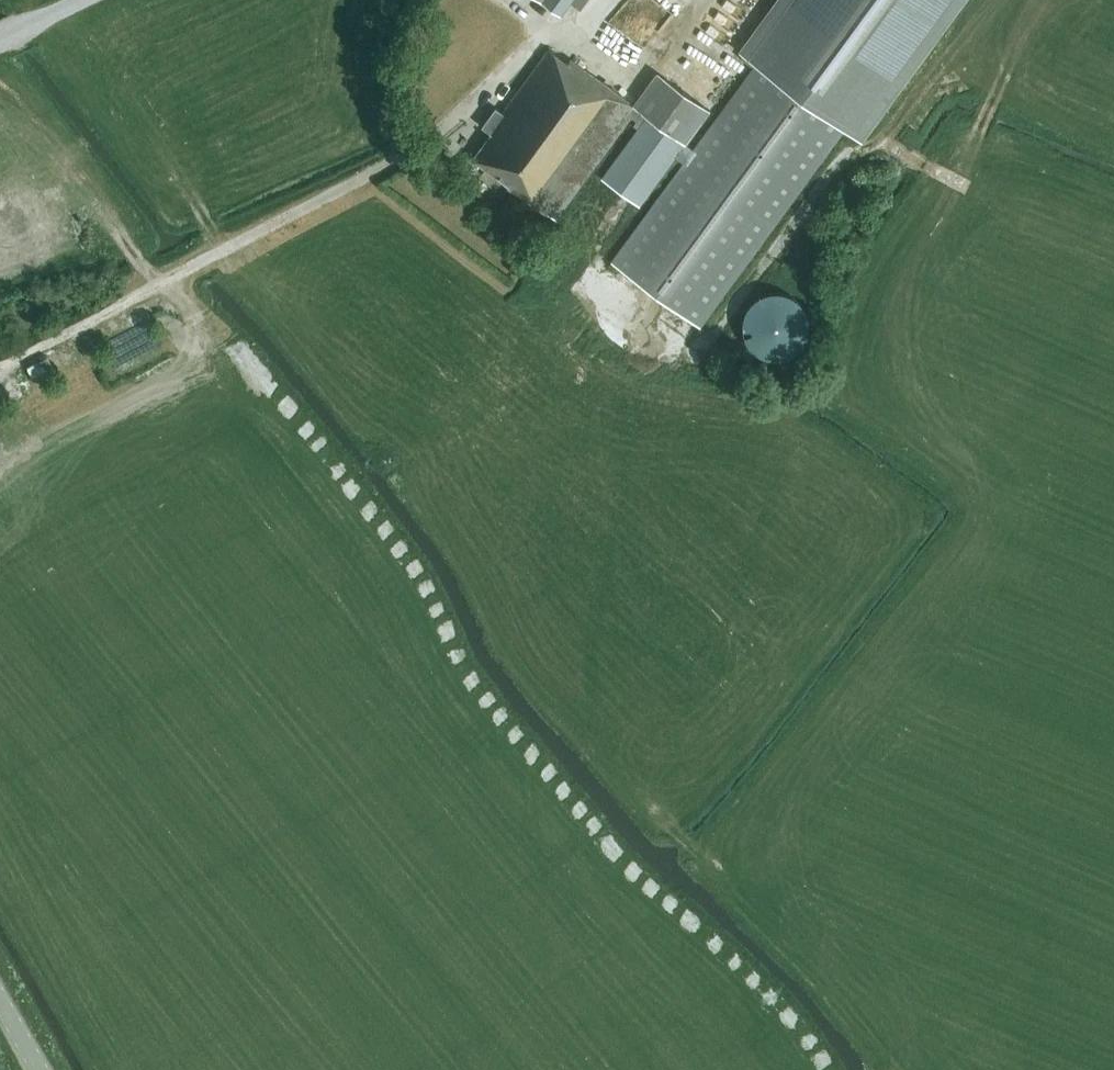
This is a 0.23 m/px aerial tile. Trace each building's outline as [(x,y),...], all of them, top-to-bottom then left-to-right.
[(698,125),(709,110),(658,72),(634,105),(570,59),(568,63),(549,50),(498,119),(495,117),(486,130),(491,134),(473,159),(538,207),(538,206),(556,219),(631,116),(636,120),(633,125),(638,128),(602,178),(640,205),(675,156),(684,163),(612,261),(700,325),(844,128),(858,138),(959,0),(782,0),(743,54),(756,64),(694,149),(685,143),(698,125)] [(561,16),(571,2),(580,9),(587,0),(539,0),(561,16)] [(753,351),(755,353),(758,355),(761,356),(764,358),(767,359),(771,359),(774,360),(777,360),(781,360),(784,359),(787,358),(790,357),(793,356),(796,354),(799,352),(801,350),(803,347),(805,344),(807,342),(808,339),(810,335),(810,332),(811,329),(811,326),(811,322),(810,319),(810,316),(809,313),(807,310),(805,307),(804,304),(801,302),(799,299),(796,297),(793,295),(790,294),(787,293),(784,292),(781,291),(778,291),(774,291),(771,291),(768,292),(764,293),(761,295),(758,296),(756,298),(753,300),(751,303),(749,305),(747,308),(745,311),(744,314),(743,317),(742,320),(742,324),(742,327),(742,330),(743,334),(744,337),(745,340),(747,343),(749,346),(751,348),(753,351)]
